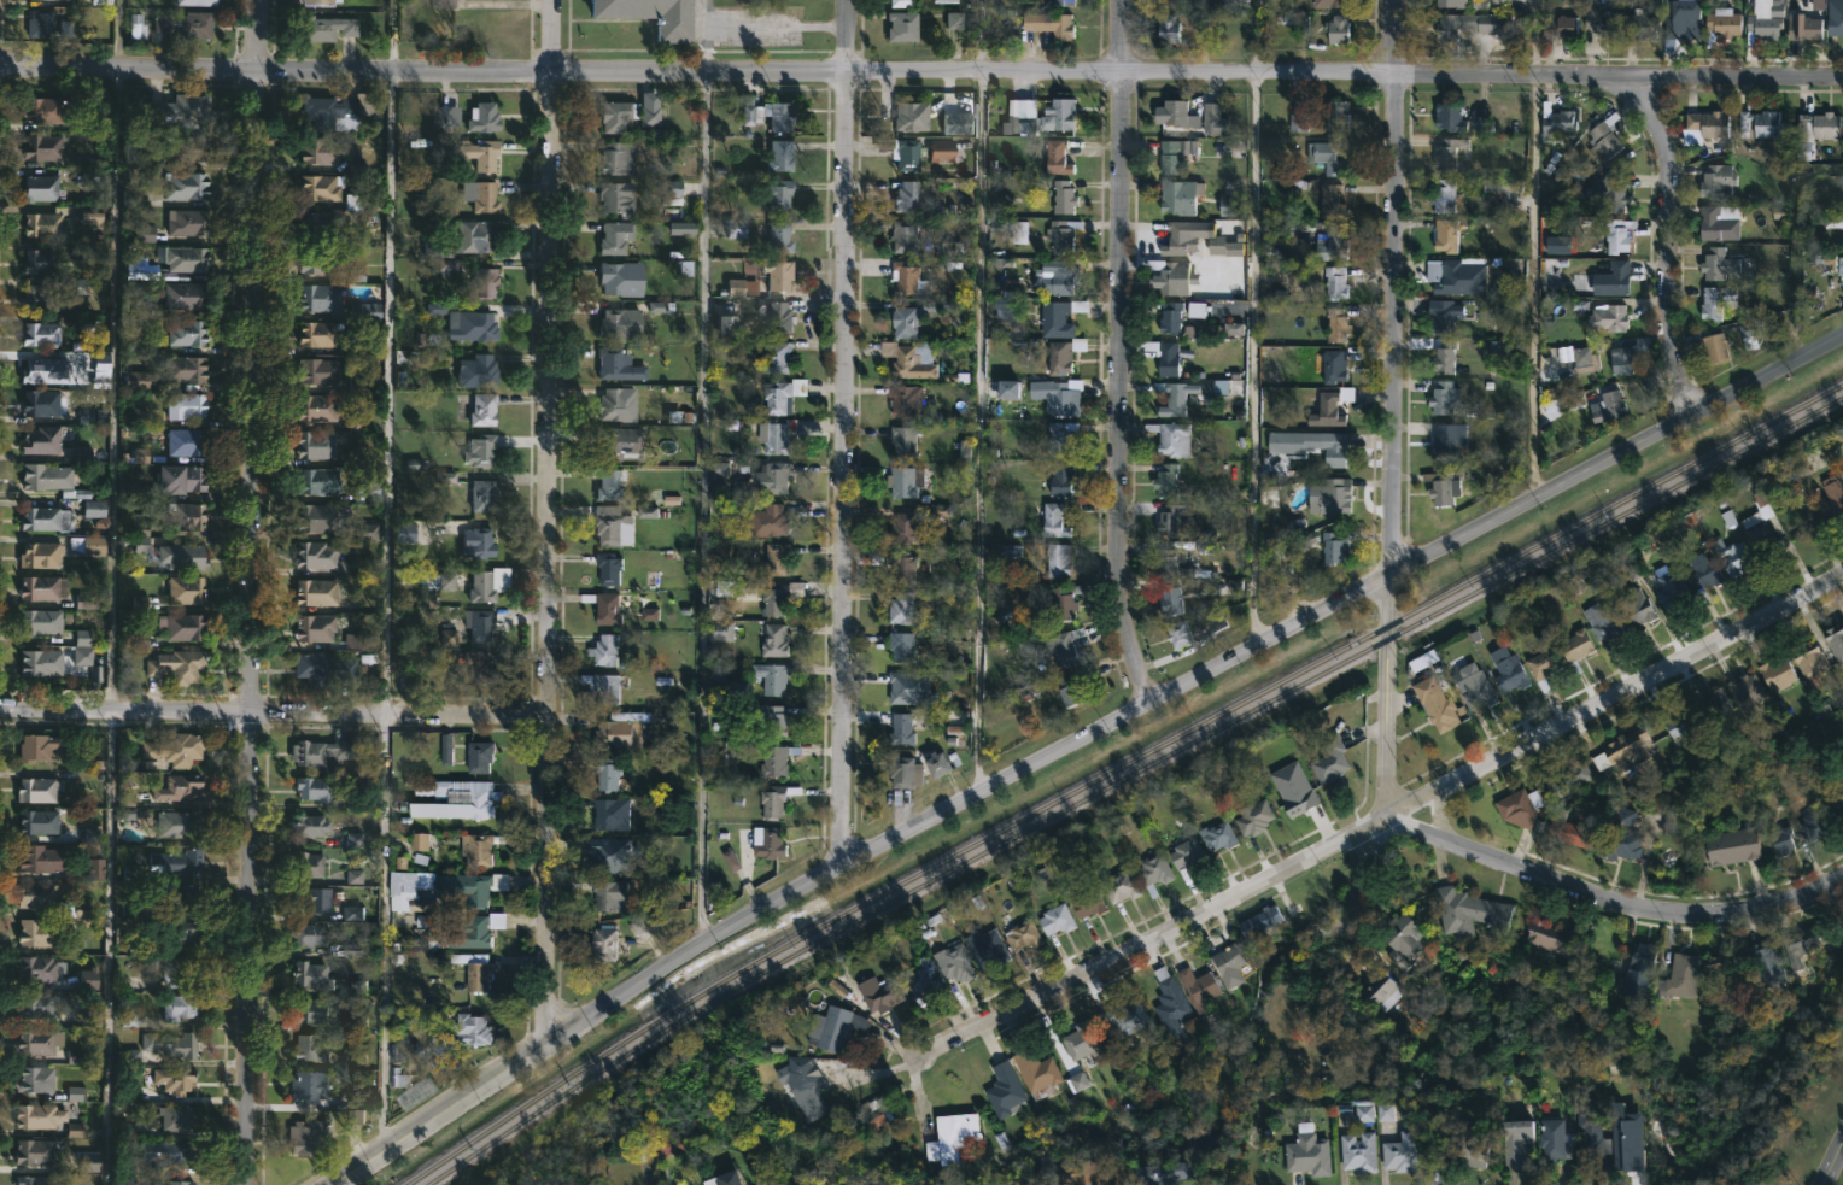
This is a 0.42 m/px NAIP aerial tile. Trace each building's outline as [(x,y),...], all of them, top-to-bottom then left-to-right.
[(299,9),(337,9),(337,0),(299,0),(299,9)] [(432,9),(453,9),(453,0),(432,0),(432,9)] [(584,18),(584,0),(684,0),(684,2),(685,43),(661,43),(661,17),(584,18)] [(915,9),(915,0),(891,0),(892,10),(915,9)] [(1350,0),(1315,0),(1315,10),(1350,10),(1350,0)] [(1434,7),(1434,0),(1465,0),(1465,8),(1434,7)] [(1584,29),(1585,0),(1603,0),(1603,11),(1609,11),(1609,13),(1619,13),(1619,34),(1610,34),(1610,37),(1599,37),(1599,34),(1592,34),(1592,29),(1584,29)] [(1634,0),(1636,17),(1658,17),(1658,28),(1655,28),(1655,37),(1633,39),(1632,31),(1622,31),(1622,14),(1628,14),(1628,0),(1634,0)] [(1679,0),(1699,0),(1699,39),(1679,39),(1679,46),(1673,45),(1673,54),(1663,54),(1664,0),(1679,0)] [(1755,16),(1755,0),(1771,0),(1771,11),(1771,17),(1781,17),(1781,29),(1778,29),(1778,40),(1762,40),(1762,37),(1753,36),(1753,31),(1745,31),(1745,16),(1755,16)] [(1810,11),(1810,0),(1824,0),(1824,11),(1810,11)] [(1826,35),(1827,0),(1842,0),(1842,36),(1826,35)] [(1734,13),(1739,14),(1739,34),(1732,34),(1732,39),(1728,39),(1728,41),(1722,41),(1721,34),(1713,34),(1713,29),(1705,29),(1705,13),(1714,13),(1714,7),(1731,7),(1731,13),(1734,13)] [(57,10),(57,39),(31,39),(31,10),(57,10)] [(1307,11),(1307,34),(1289,33),(1289,24),(1275,24),(1275,16),(1289,17),(1289,13),(1299,13),(1299,10),(1307,11)] [(213,29),(213,37),(180,37),(180,34),(154,33),(156,14),(187,16),(187,11),(213,11),(213,29)] [(914,18),(914,41),(884,41),(884,28),(887,28),(887,20),(884,20),(884,12),(914,12),(914,18)] [(1070,14),(1069,23),(1071,23),(1071,39),(1069,39),(1069,42),(1051,42),(1051,31),(1020,31),(1022,13),(1070,14)] [(1339,13),(1339,16),(1346,16),(1346,23),(1347,23),(1347,45),(1327,43),(1327,31),(1323,31),(1323,22),(1332,22),(1332,16),(1339,13)] [(1802,13),(1802,17),(1809,17),(1809,18),(1821,18),(1820,40),(1802,39),(1802,36),(1801,36),(1801,39),(1795,39),(1794,36),(1794,40),(1788,40),(1788,13),(1802,13)] [(1174,16),(1174,22),(1177,22),(1176,25),(1180,25),(1180,30),(1176,30),(1176,43),(1157,43),(1157,22),(1158,22),(1158,14),(1174,16)] [(1511,16),(1511,34),(1476,34),(1476,29),(1457,29),(1457,42),(1438,42),(1438,39),(1435,39),(1435,24),(1438,24),(1438,14),(1511,16)] [(1564,16),(1564,17),(1575,17),(1575,39),(1541,37),(1541,18),(1551,18),(1551,22),(1556,22),(1556,17),(1558,17),(1558,14),(1564,16)] [(148,16),(132,16),(132,41),(148,41),(148,16)] [(359,20),(359,35),(343,35),(343,28),(338,28),(338,41),(309,41),(309,17),(361,17),(359,20)] [(750,92),(750,106),(759,106),(759,122),(761,122),(761,128),(754,128),(754,122),(751,122),(751,125),(741,125),(741,92),(750,92)] [(207,95),(207,118),(200,118),(200,127),(179,127),(179,118),(152,117),(152,101),(177,102),(177,93),(207,95)] [(64,98),(64,112),(80,112),(80,123),(40,123),(40,121),(27,121),(28,96),(64,98)] [(337,101),(343,101),(343,98),(361,98),(361,130),(314,129),(315,119),(308,119),(308,111),(305,111),(305,96),(337,98),(337,101)] [(1073,108),(1072,130),(1051,130),(1051,115),(1042,115),(1042,106),(1049,106),(1049,99),(1073,99),(1073,108)] [(1035,100),(1035,117),(1038,117),(1038,131),(1032,131),(1032,136),(1025,136),(1025,134),(1000,134),(1000,122),(1006,121),(1006,116),(1016,115),(1016,100),(1035,100)] [(1186,108),(1186,115),(1199,116),(1199,127),(1172,127),(1172,124),(1159,124),(1159,106),(1162,106),(1162,100),(1186,100),(1186,108)] [(497,101),(497,111),(501,111),(501,118),(503,118),(503,129),(495,129),(495,131),(470,130),(470,118),(473,118),(473,107),(479,107),(479,101),(497,101)] [(1347,133),(1326,134),(1324,102),(1347,101),(1347,133)] [(628,102),(639,104),(639,106),(663,106),(663,127),(638,127),(638,118),(628,118),(628,119),(621,119),(621,134),(599,134),(599,123),(597,123),(597,106),(599,106),(599,102),(628,102)] [(915,104),(915,119),(925,119),(925,131),(901,133),(901,130),(890,130),(890,118),(894,118),(894,112),(896,112),(893,111),(893,102),(915,104)] [(1218,135),(1203,135),(1203,102),(1218,104),(1218,135)] [(789,108),(789,111),(790,111),(789,133),(766,131),(766,116),(760,116),(760,104),(789,104),(789,108)] [(1465,127),(1465,131),(1445,131),(1445,128),(1434,128),(1435,104),(1461,105),(1459,121),(1465,121),(1465,127)] [(452,105),(460,107),(460,125),(452,124),(452,128),(434,128),(434,105),(452,105)] [(1573,111),(1572,121),(1575,121),(1575,131),(1556,133),(1556,131),(1550,131),(1550,139),(1540,137),(1540,118),(1549,118),(1549,113),(1557,113),(1558,110),(1573,111)] [(1720,115),(1727,115),(1727,139),(1681,137),(1681,129),(1685,129),(1685,113),(1710,115),(1710,111),(1720,111),(1720,115)] [(1748,111),(1748,113),(1760,115),(1760,111),(1778,111),(1778,123),(1780,123),(1780,137),(1753,137),(1754,121),(1748,121),(1747,137),(1738,137),(1738,111),(1748,111)] [(970,134),(940,134),(940,112),(970,112),(970,134)] [(1619,118),(1607,127),(1622,146),(1607,159),(1604,157),(1596,163),(1585,149),(1597,141),(1589,130),(1614,112),(1619,118)] [(1832,112),(1832,115),(1839,116),(1839,140),(1813,140),(1813,142),(1795,142),(1796,113),(1824,113),(1824,112),(1832,112)] [(1292,115),(1292,132),(1310,132),(1310,115),(1292,115)] [(210,160),(169,160),(169,134),(210,135),(210,160)] [(65,159),(27,159),(27,135),(66,135),(65,159)] [(326,137),(326,139),(340,139),(340,163),(304,163),(304,137),(326,137)] [(891,139),(917,140),(915,172),(894,171),(894,162),(890,162),(890,152),(873,152),(873,139),(891,139)] [(952,160),(926,160),(926,139),(952,139),(952,160)] [(1177,172),(1159,174),(1158,140),(1195,139),(1195,154),(1180,154),(1180,162),(1177,162),(1177,172)] [(502,142),(502,149),(501,149),(499,156),(498,156),(497,172),(478,172),(478,157),(460,157),(460,143),(485,145),(485,140),(502,140),(502,142)] [(1066,141),(1066,149),(1064,149),(1063,164),(1071,164),(1071,175),(1046,174),(1046,148),(1043,148),(1043,142),(1045,140),(1066,141)] [(789,149),(790,171),(763,171),(763,158),(767,159),(767,141),(791,141),(791,149),(789,149)] [(630,148),(631,176),(607,176),(607,174),(597,174),(597,149),(602,149),(602,142),(631,142),(630,148)] [(1361,143),(1359,152),(1346,152),(1346,174),(1335,174),(1335,177),(1323,176),(1323,163),(1311,163),(1311,159),(1306,159),(1306,151),(1304,151),(1304,148),(1306,148),(1306,142),(1361,143)] [(1455,147),(1453,154),(1456,154),(1453,172),(1444,172),(1444,170),(1433,169),(1435,146),(1449,147),(1449,143),(1455,143),(1455,147)] [(1724,165),(1728,166),(1728,175),(1720,174),(1720,181),(1722,181),(1722,186),(1730,186),(1730,200),(1710,200),(1708,198),(1699,196),(1699,182),(1702,182),(1702,174),(1707,174),(1707,165),(1724,165)] [(209,199),(168,198),(168,170),(209,171),(209,199)] [(343,201),(303,201),(303,175),(347,175),(347,187),(343,187),(343,201)] [(66,188),(65,199),(60,198),(60,201),(47,201),(47,205),(33,204),(33,199),(28,199),(28,176),(60,177),(59,188),(66,188)] [(1453,180),(1452,213),(1433,213),(1433,205),(1428,205),(1428,195),(1433,195),(1433,187),(1437,187),(1437,178),(1453,180)] [(1521,180),(1520,193),(1515,193),(1515,203),(1505,203),(1505,199),(1493,199),(1493,193),(1482,192),(1482,178),(1521,180)] [(683,204),(663,204),(663,180),(684,181),(683,204)] [(790,182),(790,190),(788,190),(788,196),(786,196),(785,213),(766,212),(766,198),(763,198),(763,186),(772,186),(772,180),(790,181),(790,182)] [(1072,188),(1071,196),(1076,196),(1076,207),(1071,206),(1071,215),(1051,215),(1053,189),(1043,188),(1043,180),(1067,181),(1067,188),(1072,188)] [(1620,187),(1623,187),(1623,195),(1627,195),(1627,206),(1623,206),(1623,213),(1604,212),(1604,195),(1591,195),(1591,180),(1620,180),(1620,187)] [(497,195),(497,200),(502,200),(502,212),(475,212),(475,200),(463,200),(464,181),(498,181),(498,195),(497,195)] [(608,181),(631,183),(631,217),(618,216),(618,213),(598,213),(599,192),(596,192),(597,183),(608,181)] [(914,193),(914,215),(893,212),(891,196),(894,196),(894,188),(897,188),(897,181),(917,181),(917,193),(914,193)] [(1194,182),(1203,183),(1201,195),(1194,195),(1194,216),(1170,216),(1170,212),(1158,212),(1158,201),(1160,201),(1159,181),(1194,182)] [(1340,209),(1347,209),(1346,218),(1320,218),(1320,184),(1340,184),(1340,209)] [(385,210),(347,210),(347,194),(385,194),(385,210)] [(1242,216),(1218,216),(1218,196),(1242,196),(1242,216)] [(1718,241),(1698,241),(1699,206),(1738,206),(1737,240),(1718,241)] [(211,235),(170,235),(170,210),(211,210),(211,235)] [(339,212),(339,237),(304,237),(304,235),(302,235),(303,211),(339,212)] [(64,237),(29,237),(29,215),(64,215),(64,237)] [(1623,228),(1623,236),(1626,236),(1627,251),(1617,251),(1617,253),(1597,254),(1597,246),(1607,246),(1607,240),(1604,240),(1604,234),(1605,234),(1605,219),(1634,218),(1634,228),(1623,228)] [(502,251),(457,250),(458,219),(502,221),(502,251)] [(1457,219),(1456,254),(1444,254),(1444,252),(1433,251),(1433,240),(1434,240),(1434,219),(1457,219)] [(914,222),(914,240),(917,240),(917,253),(890,253),(890,221),(914,222)] [(1081,229),(1069,229),(1069,237),(1071,237),(1071,242),(1072,242),(1072,252),(1060,252),(1060,256),(1051,254),(1049,236),(1045,236),(1045,229),(1048,229),(1048,221),(1081,222),(1081,229)] [(1186,222),(1207,223),(1207,239),(1184,237),(1184,256),(1158,256),(1158,245),(1166,245),(1166,237),(1169,237),(1169,231),(1166,231),(1166,221),(1186,222)] [(731,239),(748,239),(748,222),(731,222),(731,239)] [(786,222),(786,241),(791,241),(791,253),(763,253),(763,240),(767,240),(767,235),(756,234),(756,227),(767,227),(767,222),(786,222)] [(631,223),(631,241),(622,241),(622,256),(596,254),(596,239),(599,239),(599,223),(631,223)] [(1345,260),(1315,260),(1315,234),(1327,234),(1327,227),(1358,227),(1358,234),(1345,234),(1345,260)] [(210,247),(209,271),(170,271),(170,263),(166,263),(168,246),(210,247)] [(1722,256),(1722,258),(1739,258),(1738,274),(1724,274),(1724,281),(1703,281),(1703,274),(1699,272),(1699,263),(1703,263),(1703,254),(1708,254),(1708,246),(1724,247),(1724,256),(1722,256)] [(341,274),(300,272),(300,258),(304,258),(304,247),(343,248),(341,274)] [(60,275),(28,275),(28,248),(60,248),(60,275)] [(1459,259),(1459,262),(1485,263),(1484,293),(1430,292),(1430,281),(1424,281),(1426,260),(1440,260),(1440,258),(1459,259)] [(790,272),(790,281),(786,281),(786,292),(765,291),(765,272),(757,272),(759,260),(790,262),(790,272)] [(1071,297),(1041,295),(1042,260),(1071,260),(1071,297)] [(1163,260),(1187,262),(1187,266),(1194,266),(1194,276),(1187,276),(1187,297),(1158,297),(1158,287),(1154,287),(1154,277),(1158,277),(1158,270),(1146,270),(1146,260),(1163,260)] [(1626,270),(1626,295),(1598,295),(1598,288),(1591,288),(1591,275),(1610,275),(1610,270),(1608,270),(1608,260),(1628,260),(1628,270),(1626,270)] [(908,262),(908,266),(917,266),(917,280),(914,280),(914,294),(894,293),(894,281),(890,281),(890,262),(908,262)] [(639,263),(638,298),(598,297),(598,286),(596,286),(597,264),(639,263)] [(1344,266),(1344,284),(1346,284),(1347,300),(1324,301),(1324,288),(1322,288),(1322,282),(1326,282),(1326,274),(1318,274),(1318,268),(1344,266)] [(499,298),(476,297),(476,268),(499,268),(499,298)] [(743,280),(756,281),(756,297),(718,297),(718,287),(725,287),(725,280),(743,280)] [(207,310),(166,309),(166,282),(209,283),(207,310)] [(39,284),(39,287),(59,287),(59,311),(25,310),(25,284),(39,284)] [(338,284),(338,287),(343,288),(341,311),(300,310),(302,295),(303,295),(303,284),(338,284)] [(1720,307),(1720,322),(1708,322),(1708,319),(1699,319),(1699,305),(1702,305),(1702,287),(1734,287),(1734,307),(1720,307)] [(767,298),(767,303),(784,303),(784,310),(788,310),(788,317),(790,317),(790,334),(767,334),(767,322),(757,322),(757,298),(767,298)] [(1014,298),(1014,322),(994,322),(995,310),(991,310),(991,298),(1014,298)] [(1462,304),(1461,316),(1452,315),(1452,335),(1429,334),(1430,315),(1426,315),(1427,298),(1451,299),(1451,304),(1462,304)] [(941,300),(941,311),(923,312),(923,321),(914,321),(914,339),(893,339),(893,329),(890,329),(890,311),(893,311),(893,307),(920,309),(920,301),(941,300)] [(1064,313),(1064,323),(1072,323),(1072,339),(1040,338),(1040,324),(1031,324),(1032,312),(1040,312),(1040,303),(1069,304),(1069,301),(1087,301),(1087,312),(1064,313)] [(1178,311),(1180,323),(1177,323),(1177,336),(1158,334),(1158,324),(1159,324),(1160,311),(1165,311),(1165,303),(1182,303),(1181,311),(1178,311)] [(1623,305),(1623,315),(1626,315),(1626,329),(1623,329),(1623,333),(1610,333),(1610,329),(1586,329),(1586,315),(1590,315),(1590,310),(1605,310),(1605,305),(1623,305)] [(1341,317),(1346,317),(1346,325),(1351,325),(1351,334),(1345,334),(1345,342),(1326,342),(1326,309),(1341,309),(1341,317)] [(637,310),(636,341),(595,341),(595,327),(601,327),(601,324),(598,324),(598,319),(601,319),(601,310),(637,310)] [(496,311),(495,322),(499,322),(499,328),(502,328),(501,340),(491,339),(491,341),(451,339),(451,328),(461,328),(461,311),(496,311)] [(722,336),(739,336),(739,318),(722,318),(722,336)] [(207,346),(170,345),(171,329),(175,329),(175,319),(209,319),(207,346)] [(338,322),(345,323),(345,329),(338,329),(338,347),(300,347),(300,322),(338,322)] [(63,324),(62,347),(27,347),(28,323),(63,324)] [(1724,341),(1724,342),(1726,342),(1727,348),(1725,350),(1728,360),(1708,365),(1702,339),(1721,333),(1724,341)] [(1456,341),(1456,350),(1453,350),(1452,357),(1455,357),(1455,362),(1453,362),(1452,375),(1441,375),(1441,372),(1432,372),(1432,357),(1434,357),(1434,348),(1439,348),(1439,340),(1456,341)] [(788,342),(790,344),(790,352),(788,352),(788,375),(761,374),(762,360),(765,360),(765,341),(788,342)] [(930,342),(930,365),(935,365),(935,379),(889,379),(890,357),(878,357),(878,341),(895,341),(895,346),(909,346),(909,342),(930,342)] [(1058,377),(1047,377),(1047,342),(1084,342),(1084,352),(1070,352),(1070,374),(1058,374),(1058,377)] [(1176,342),(1176,352),(1172,352),(1172,357),(1177,357),(1176,377),(1157,377),(1158,352),(1155,352),(1157,342),(1176,342)] [(619,347),(619,354),(627,354),(628,366),(644,366),(644,380),(601,380),(602,358),(599,358),(599,347),(619,347)] [(1630,352),(1632,374),(1611,376),(1610,364),(1609,364),(1607,350),(1614,350),(1614,348),(1628,347),(1630,352)] [(1541,351),(1542,372),(1576,370),(1576,374),(1596,373),(1595,348),(1541,351)] [(1345,358),(1345,382),(1334,382),(1334,385),(1322,385),(1323,362),(1321,362),(1321,350),(1346,351),(1345,358)] [(496,354),(496,359),(498,359),(498,368),(501,368),(499,385),(478,386),(478,353),(496,354)] [(209,382),(169,382),(169,358),(187,358),(187,356),(209,356),(209,382)] [(60,358),(60,359),(72,359),(71,385),(24,383),(23,369),(28,369),(28,358),(60,358)] [(323,358),(323,359),(340,360),(340,383),(300,383),(300,358),(323,358)] [(784,398),(784,413),(780,413),(780,416),(763,416),(763,400),(761,400),(761,383),(789,382),(789,379),(805,380),(805,397),(784,398)] [(1078,391),(1078,415),(1049,415),(1049,407),(1043,407),(1043,399),(1028,399),(1028,381),(1081,380),(1081,391),(1078,391)] [(1452,381),(1452,391),(1450,391),(1450,397),(1451,397),(1451,416),(1432,415),(1432,407),(1427,407),(1427,397),(1432,398),(1432,389),(1435,389),(1435,381),(1452,381)] [(1024,382),(1002,382),(1002,401),(1024,401),(1024,382)] [(1183,383),(1198,385),(1198,397),(1188,397),(1188,394),(1184,394),(1184,416),(1155,416),(1155,405),(1165,405),(1165,399),(1163,399),(1163,392),(1155,392),(1155,383),(1183,383)] [(920,387),(919,421),(889,418),(889,394),(895,394),(895,386),(920,387)] [(618,411),(618,422),(596,420),(595,403),(597,403),(597,395),(602,395),(602,388),(620,388),(618,411)] [(1617,389),(1620,397),(1622,395),(1626,410),(1623,411),(1623,415),(1592,423),(1587,404),(1601,399),(1599,393),(1617,388),(1617,389)] [(69,403),(69,418),(40,417),(40,424),(28,424),(28,417),(25,417),(25,389),(69,391),(69,403)] [(189,420),(169,420),(170,392),(209,393),(209,417),(189,417),(189,420)] [(1336,400),(1335,416),(1345,416),(1345,427),(1306,426),(1306,415),(1318,415),(1318,412),(1310,412),(1310,400),(1318,400),(1318,392),(1353,392),(1353,400),(1336,400)] [(498,393),(501,394),(501,403),(498,403),(498,426),(473,426),(473,412),(476,412),(476,393),(498,393)] [(338,395),(338,420),(300,420),(300,394),(338,395)] [(1076,428),(1066,429),(1066,438),(1069,438),(1067,452),(1048,454),(1047,436),(1048,436),(1048,430),(1046,430),(1046,421),(1076,422),(1076,428)] [(1171,421),(1187,422),(1188,456),(1166,457),(1166,454),(1154,453),(1155,442),(1157,442),(1158,432),(1143,430),(1143,423),(1171,421)] [(785,428),(784,441),(788,441),(788,453),(761,453),(761,441),(755,441),(755,422),(785,422),(785,428)] [(1465,423),(1464,446),(1457,446),(1457,450),(1455,450),(1453,454),(1430,454),(1430,444),(1432,444),(1433,424),(1441,426),(1441,423),(1465,423)] [(603,426),(603,427),(650,428),(650,440),(646,440),(646,459),(602,460),(602,444),(586,442),(586,426),(603,426)] [(62,428),(63,453),(25,452),(25,432),(35,432),(35,427),(62,428)] [(914,427),(914,458),(891,457),(891,445),(888,445),(889,427),(914,427)] [(204,456),(170,454),(171,428),(205,428),(204,456)] [(337,458),(300,457),(302,430),(337,432),(337,458)] [(499,436),(498,448),(495,448),(495,467),(474,467),(474,463),(466,463),(466,452),(472,452),(472,439),(481,439),(481,433),(499,434),(499,436)] [(1342,442),(1342,447),(1345,447),(1345,468),(1323,468),(1323,456),(1321,456),(1321,448),(1318,448),(1318,434),(1326,434),(1329,434),(1345,434),(1345,442),(1342,442)] [(1807,456),(1814,469),(1788,483),(1778,465),(1785,462),(1788,467),(1807,456)] [(47,462),(47,467),(74,467),(74,488),(25,489),(25,462),(47,462)] [(788,462),(788,473),(785,473),(785,476),(784,476),(784,493),(731,492),(732,480),(750,480),(750,470),(757,471),(759,463),(788,462)] [(1067,495),(1048,495),(1051,462),(1070,462),(1067,495)] [(1175,468),(1176,495),(1155,495),(1155,488),(1151,488),(1151,477),(1155,477),(1155,470),(1159,470),(1160,463),(1177,463),(1176,468),(1175,468)] [(210,483),(209,492),(159,491),(159,464),(210,465),(210,483)] [(914,486),(914,497),(889,497),(889,486),(884,486),(884,474),(889,475),(889,467),(923,467),(923,486),(914,486)] [(341,469),(341,481),(344,481),(344,491),(339,491),(339,494),(303,493),(304,468),(341,469)] [(624,469),(624,480),(618,479),(616,483),(616,486),(620,486),(620,500),(599,498),(599,499),(592,499),(593,487),(597,487),(597,476),(580,476),(580,469),(624,469)] [(1451,471),(1451,479),(1458,479),(1458,494),(1451,495),(1452,504),(1432,505),(1432,498),(1427,498),(1427,487),(1430,487),(1430,480),(1421,480),(1421,473),(1451,471)] [(1832,473),(1842,493),(1842,516),(1841,517),(1839,515),(1824,522),(1815,504),(1827,498),(1820,480),(1832,473)] [(1340,485),(1340,487),(1344,487),(1344,495),(1347,495),(1347,514),(1320,514),(1320,506),(1309,506),(1309,483),(1323,483),(1323,480),(1340,479),(1340,485)] [(497,480),(498,512),(474,511),(475,480),(497,480)] [(381,482),(380,487),(384,487),(384,501),(357,501),(357,487),(365,487),(365,482),(381,482)] [(1058,511),(1059,526),(1067,526),(1067,536),(1041,536),(1042,501),(1061,503),(1061,512),(1058,511)] [(107,503),(87,503),(87,518),(107,519),(107,503)] [(206,518),(206,530),(172,530),(172,515),(168,515),(168,503),(206,504),(206,518)] [(780,504),(780,510),(784,510),(784,517),(786,517),(786,534),(749,536),(749,510),(762,510),(763,503),(780,504)] [(346,518),(346,533),(300,532),(300,504),(346,504),(346,518)] [(1186,504),(1186,512),(1189,512),(1189,536),(1166,536),(1166,533),(1153,533),(1153,511),(1163,511),(1163,504),(1186,504)] [(63,508),(63,509),(71,509),(71,530),(23,530),(23,506),(63,508)] [(1757,510),(1775,541),(1778,540),(1783,550),(1761,562),(1738,521),(1757,510)] [(908,542),(889,542),(889,522),(893,522),(893,512),(922,512),(922,541),(908,541),(908,542)] [(633,514),(633,523),(630,523),(630,545),(599,545),(601,526),(598,526),(599,514),(633,514)] [(399,544),(419,544),(419,525),(399,525),(399,544)] [(493,528),(493,538),(495,538),(495,544),(497,544),(497,557),(487,557),(487,559),(466,557),(467,532),(474,530),(474,528),(493,528)] [(1334,563),(1333,565),(1323,565),(1324,541),(1321,541),(1321,532),(1338,532),(1338,539),(1350,539),(1348,563),(1334,563)] [(87,555),(72,548),(72,536),(104,536),(104,555),(87,555)] [(1719,539),(1724,546),(1731,542),(1732,545),(1743,540),(1754,562),(1743,567),(1745,570),(1730,579),(1720,559),(1727,556),(1726,553),(1720,557),(1716,551),(1714,552),(1710,544),(1719,539)] [(341,548),(341,556),(339,556),(339,568),(299,568),(300,541),(328,542),(328,546),(339,546),(339,548),(341,548)] [(62,553),(60,568),(22,567),(22,553),(27,553),(28,542),(62,544),(62,553)] [(785,559),(786,575),(761,574),(761,563),(763,563),(763,542),(788,542),(788,553),(785,553),(785,559)] [(1067,552),(1067,574),(1066,577),(1045,576),(1046,555),(1045,555),(1046,542),(1069,544),(1067,552)] [(207,562),(207,569),(170,569),(170,562),(160,562),(160,546),(169,546),(169,544),(207,544),(207,562)] [(1175,575),(1155,574),(1155,548),(1183,548),(1183,559),(1175,559),(1175,575)] [(906,550),(906,555),(914,555),(914,568),(912,568),(912,583),(893,583),(893,564),(884,564),(884,550),(906,550)] [(620,563),(619,570),(618,569),(616,586),(595,586),(595,551),(612,552),(612,557),(620,557),(620,563)] [(1702,551),(1705,559),(1712,557),(1724,581),(1710,588),(1708,583),(1695,591),(1687,575),(1693,573),(1691,568),(1686,570),(1683,562),(1702,551)] [(1663,563),(1668,570),(1675,567),(1690,593),(1669,604),(1675,615),(1668,620),(1654,592),(1661,588),(1651,569),(1663,563)] [(495,581),(495,589),(498,589),(497,603),(472,602),(472,589),(423,587),(423,574),(441,574),(441,573),(466,574),(474,585),(475,570),(495,570),(495,581)] [(68,593),(68,598),(62,598),(62,600),(23,599),(23,576),(69,577),(68,593)] [(205,603),(170,603),(170,576),(205,576),(205,603)] [(340,580),(343,581),(343,587),(341,587),(340,604),(299,604),(299,580),(340,580)] [(782,598),(782,615),(761,615),(760,588),(770,589),(770,583),(786,583),(786,593),(784,593),(784,598),(782,598)] [(1070,593),(1071,600),(1075,600),(1076,610),(1071,610),(1072,618),(1052,621),(1048,588),(1080,585),(1080,593),(1070,593)] [(1177,588),(1178,593),(1180,593),(1182,611),(1160,614),(1158,598),(1162,598),(1160,587),(1177,585),(1177,588)] [(1630,585),(1632,589),(1637,587),(1643,597),(1645,596),(1656,616),(1645,622),(1645,621),(1639,624),(1637,621),(1632,624),(1627,615),(1625,616),(1613,594),(1630,585)] [(911,591),(908,623),(887,622),(887,604),(888,604),(888,598),(893,598),(893,591),(911,591)] [(616,598),(615,611),(619,611),(619,624),(593,624),(595,606),(592,606),(592,602),(583,602),(583,594),(595,594),(595,592),(616,593),(616,598)] [(1625,630),(1613,638),(1611,634),(1597,643),(1589,626),(1595,622),(1587,606),(1607,596),(1625,630)] [(64,629),(64,634),(24,633),(25,609),(64,610),(64,629)] [(496,643),(473,641),(473,610),(498,610),(498,621),(496,621),(496,643)] [(205,640),(159,640),(159,614),(205,614),(205,640)] [(335,641),(298,641),(299,615),(338,616),(338,632),(335,632),(335,641)] [(1182,618),(1192,643),(1171,650),(1165,634),(1166,633),(1163,626),(1182,618)] [(731,641),(706,641),(706,621),(731,621),(731,641)] [(1837,626),(1842,622),(1842,663),(1837,667),(1819,633),(1836,623),(1837,626)] [(782,623),(784,624),(784,633),(782,633),(782,640),(784,640),(785,656),(759,656),(759,643),(762,643),(762,623),(782,623)] [(1075,663),(1059,668),(1051,635),(1081,626),(1083,635),(1069,639),(1075,663)] [(1582,626),(1595,649),(1567,663),(1556,641),(1574,634),(1573,630),(1582,626)] [(912,637),(911,662),(889,661),(889,650),(887,650),(887,632),(912,632),(912,637)] [(615,633),(614,665),(597,665),(597,647),(592,647),(592,641),(597,641),(597,633),(615,633)] [(1812,635),(1819,650),(1820,649),(1830,665),(1816,674),(1821,684),(1810,690),(1788,649),(1812,635)] [(1550,643),(1562,665),(1541,675),(1549,690),(1541,693),(1523,659),(1539,650),(1539,652),(1541,651),(1540,647),(1550,643)] [(1503,645),(1509,655),(1514,652),(1531,684),(1520,688),(1517,684),(1500,693),(1492,677),(1499,674),(1487,653),(1503,645)] [(66,652),(65,674),(55,674),(55,677),(27,677),(27,671),(22,671),(22,664),(28,664),(28,661),(23,661),(24,649),(66,652)] [(198,670),(198,682),(188,682),(187,686),(171,686),(171,670),(163,670),(163,676),(146,676),(146,659),(157,659),(157,653),(174,653),(174,650),(206,651),(206,665),(204,665),(204,669),(198,670)] [(484,651),(490,652),(490,659),(495,659),(495,684),(470,685),(470,664),(466,664),(466,652),(484,651)] [(334,652),(334,661),(343,661),(343,658),(359,658),(358,679),(343,679),(343,676),(337,676),(337,687),(309,686),(309,677),(298,677),(298,653),(334,652)] [(1784,656),(1796,680),(1778,690),(1775,686),(1768,690),(1757,667),(1766,662),(1767,664),(1784,656)] [(1473,661),(1482,679),(1485,676),(1498,700),(1484,708),(1481,703),(1468,710),(1459,694),(1465,691),(1455,670),(1473,661)] [(783,696),(761,694),(762,663),(786,664),(786,674),(784,674),(783,682),(783,696)] [(922,671),(922,693),(913,693),(913,704),(887,703),(888,673),(890,673),(890,671),(922,671)] [(1753,671),(1766,696),(1744,708),(1742,703),(1737,706),(1725,684),(1733,677),(1736,681),(1739,679),(1738,677),(1753,671)] [(618,676),(618,680),(615,680),(615,703),(597,703),(597,688),(592,688),(592,682),(583,682),(583,675),(616,674),(616,676),(618,676)] [(1439,688),(1444,699),(1449,696),(1456,708),(1461,705),(1464,711),(1457,715),(1453,708),(1452,709),(1459,722),(1438,734),(1432,723),(1429,725),(1426,717),(1428,716),(1409,685),(1430,674),(1439,688)] [(1071,676),(1073,682),(1076,681),(1083,700),(1063,708),(1055,688),(1059,688),(1057,681),(1071,676)] [(1721,716),(1705,725),(1696,705),(1708,697),(1707,696),(1712,693),(1709,691),(1720,686),(1732,709),(1721,716)] [(1701,726),(1679,738),(1677,735),(1671,738),(1662,723),(1677,714),(1675,712),(1678,711),(1677,708),(1687,703),(1701,726)] [(780,708),(780,712),(784,712),(785,716),(784,735),(762,738),(762,725),(754,723),(754,704),(780,705),(780,708)] [(638,728),(637,747),(601,749),(601,747),(592,747),(592,729),(596,729),(596,720),(608,721),(608,711),(646,712),(646,720),(639,720),(639,728),(638,728)] [(909,744),(884,744),(884,732),(889,732),(889,712),(909,712),(909,744)] [(1646,735),(1639,739),(1649,757),(1634,764),(1638,772),(1626,779),(1622,772),(1620,773),(1614,763),(1609,765),(1601,749),(1605,746),(1604,744),(1616,739),(1614,737),(1620,733),(1622,737),(1642,726),(1646,735)] [(1338,775),(1318,785),(1307,763),(1326,755),(1318,739),(1334,732),(1344,750),(1340,751),(1347,767),(1340,772),(1341,773),(1338,775)] [(189,733),(204,734),(204,750),(201,750),(201,759),(191,759),(191,769),(171,769),(171,762),(165,762),(165,756),(159,756),(159,758),(142,758),(144,741),(169,743),(169,733),(189,733)] [(64,737),(64,755),(52,755),(53,749),(48,749),(48,761),(25,759),(25,763),(16,763),(17,744),(22,744),(22,735),(64,737)] [(359,741),(358,759),(337,759),(337,757),(328,756),(327,767),(299,765),(299,764),(293,763),(293,744),(299,744),(299,740),(337,743),(337,740),(359,741)] [(492,774),(472,774),(472,743),(497,743),(497,762),(492,763),(492,774)] [(800,746),(800,755),(784,755),(784,776),(757,775),(757,763),(761,763),(762,745),(800,746)] [(927,762),(937,782),(955,773),(945,754),(927,762)] [(920,763),(920,785),(911,785),(911,788),(889,788),(889,778),(887,778),(887,768),(885,768),(885,756),(912,757),(912,763),(920,763)] [(1593,778),(1556,799),(1545,781),(1573,765),(1570,762),(1581,756),(1593,778)] [(609,763),(618,763),(614,790),(605,790),(605,792),(593,790),(595,774),(591,774),(591,757),(609,757),(609,763)] [(1294,759),(1318,804),(1289,820),(1281,804),(1283,803),(1268,774),(1294,759)] [(182,798),(182,800),(153,799),(153,788),(169,788),(169,776),(204,776),(204,793),(195,793),(195,798),(182,798)] [(333,779),(332,803),(320,803),(320,799),(302,799),(302,790),(298,790),(298,778),(333,779)] [(58,779),(58,781),(63,781),(63,790),(58,788),(58,803),(19,802),(21,785),(23,785),(23,779),(58,779)] [(1841,780),(1842,784),(1842,807),(1830,815),(1815,791),(1822,787),(1824,790),(1841,780)] [(495,782),(495,791),(508,791),(508,799),(495,799),(495,819),(414,817),(414,804),(452,804),(452,798),(437,798),(437,794),(432,794),(432,797),(426,794),(426,797),(417,794),(417,785),(437,785),(437,781),(495,782)] [(780,802),(780,817),(760,817),(760,803),(757,803),(757,791),(766,791),(766,785),(784,785),(784,796),(783,796),(782,802),(780,802)] [(1522,787),(1526,794),(1535,788),(1543,803),(1533,808),(1534,813),(1528,829),(1502,819),(1492,803),(1522,787)] [(1263,797),(1274,817),(1264,821),(1266,825),(1263,826),(1264,828),(1250,835),(1248,833),(1241,837),(1233,820),(1240,816),(1236,809),(1263,797)] [(633,799),(633,831),(590,829),(591,798),(633,799)] [(1639,820),(1636,833),(1642,834),(1638,845),(1642,845),(1638,858),(1630,857),(1628,860),(1596,850),(1602,825),(1611,828),(1615,816),(1609,815),(1613,805),(1634,811),(1633,819),(1639,820)] [(1567,809),(1564,821),(1593,829),(1589,850),(1545,838),(1550,819),(1552,819),(1555,806),(1567,809)] [(1832,829),(1810,844),(1798,825),(1803,821),(1801,817),(1818,806),(1832,829)] [(57,813),(57,837),(18,835),(18,811),(57,813)] [(160,837),(158,837),(158,811),(197,811),(195,829),(189,829),(189,833),(176,833),(176,838),(160,837)] [(327,816),(327,821),(333,821),(333,832),(327,832),(326,835),(291,838),(291,829),(285,829),(285,815),(327,816)] [(1238,843),(1222,851),(1219,846),(1207,852),(1197,834),(1224,819),(1238,843)] [(1788,853),(1777,858),(1767,834),(1789,825),(1794,835),(1789,838),(1792,847),(1786,850),(1788,853)] [(1722,864),(1710,867),(1704,835),(1754,826),(1760,857),(1722,864)] [(82,843),(96,843),(96,827),(82,827),(82,843)] [(779,827),(780,844),(783,844),(783,856),(773,856),(773,858),(750,856),(750,845),(760,845),(759,827),(779,827)] [(493,843),(493,845),(491,845),(492,867),(464,867),(466,856),(462,856),(464,845),(462,845),(462,834),(493,835),(493,843)] [(1201,860),(1189,866),(1188,863),(1175,870),(1166,853),(1172,851),(1171,847),(1192,835),(1204,858),(1201,860)] [(596,869),(590,869),(591,846),(595,846),(595,839),(613,839),(613,869),(596,869)] [(46,845),(46,849),(70,849),(70,873),(22,872),(22,844),(46,845)] [(205,850),(204,878),(185,876),(186,874),(151,874),(151,853),(186,855),(186,849),(205,850)] [(310,852),(310,855),(326,855),(326,879),(293,879),(293,864),(298,864),(299,852),(310,852)] [(1172,878),(1162,882),(1160,880),(1151,882),(1157,894),(1149,898),(1134,870),(1140,867),(1137,863),(1159,852),(1172,878)] [(106,882),(106,862),(90,862),(90,882),(106,882)] [(124,880),(139,880),(139,866),(124,866),(124,880)] [(1141,894),(1130,901),(1128,896),(1110,905),(1098,881),(1125,867),(1141,894)] [(481,908),(481,910),(476,910),(476,908),(466,908),(467,897),(434,897),(434,875),(507,875),(507,890),(491,890),(491,894),(487,894),(487,908),(481,908)] [(622,880),(621,902),(613,901),(613,911),(595,910),(595,891),(590,891),(590,881),(622,880)] [(59,908),(21,908),(22,882),(59,882),(59,908)] [(192,899),(192,915),(169,914),(170,901),(164,899),(164,888),(166,888),(166,885),(194,884),(194,899),(192,899)] [(1452,884),(1453,892),(1464,891),(1465,896),(1514,904),(1511,914),(1509,913),(1504,938),(1485,933),(1486,923),(1470,920),(1473,938),(1455,941),(1452,932),(1443,933),(1432,887),(1452,884)] [(1106,910),(1096,915),(1095,910),(1077,920),(1067,899),(1094,886),(1106,910)] [(333,888),(333,891),(334,891),(334,894),(333,894),(332,914),(306,913),(306,904),(302,904),(302,899),(298,899),(298,893),(302,893),(302,888),(333,888)] [(72,917),(87,917),(87,902),(72,902),(72,917)] [(119,917),(134,917),(134,902),(119,902),(119,917)] [(1075,927),(1064,933),(1063,929),(1059,932),(1058,929),(1045,937),(1036,919),(1042,916),(1040,913),(1063,902),(1075,927)] [(1272,904),(1281,921),(1242,939),(1235,923),(1260,911),(1259,908),(1265,905),(1266,908),(1272,904)] [(1403,911),(1423,932),(1416,939),(1422,944),(1406,958),(1399,952),(1397,954),(1409,966),(1403,973),(1385,955),(1391,949),(1379,937),(1388,927),(1385,923),(1392,916),(1396,919),(1403,911)] [(485,915),(486,916),(484,932),(487,932),(487,948),(444,948),(445,933),(460,933),(460,923),(466,923),(466,915),(485,915)] [(1561,931),(1564,932),(1566,927),(1578,932),(1568,960),(1522,943),(1533,915),(1544,920),(1543,925),(1561,931)] [(1041,943),(1031,948),(1029,944),(1010,951),(1001,933),(1029,917),(1041,943)] [(54,923),(54,946),(22,946),(23,919),(43,920),(43,922),(54,923)] [(180,949),(169,949),(170,922),(200,922),(199,940),(193,940),(193,944),(181,944),(180,949)] [(1820,923),(1824,934),(1816,937),(1819,944),(1808,946),(1809,951),(1797,955),(1801,968),(1791,972),(1780,941),(1802,934),(1800,931),(1802,928),(1820,923)] [(326,925),(326,929),(332,929),(332,935),(329,935),(329,940),(324,940),(324,946),(315,946),(315,949),(297,948),(297,939),(292,939),(292,925),(326,925)] [(612,925),(614,937),(613,961),(591,961),(591,950),(589,950),(589,933),(591,933),(591,928),(597,928),(597,925),(612,925)] [(970,926),(976,937),(993,928),(1005,951),(1007,950),(1013,960),(1000,966),(996,960),(978,969),(959,931),(970,926)] [(1785,981),(1761,989),(1748,946),(1771,938),(1785,981)] [(959,941),(969,960),(965,962),(973,976),(956,985),(952,975),(943,980),(930,955),(941,949),(942,951),(959,941)] [(1225,990),(1224,991),(1209,956),(1231,941),(1245,961),(1236,968),(1242,982),(1225,990)] [(1652,945),(1651,950),(1655,950),(1645,1003),(1620,999),(1623,972),(1627,973),(1632,945),(1636,946),(1637,941),(1652,945)] [(1731,950),(1733,968),(1736,967),(1738,981),(1736,982),(1737,991),(1709,997),(1703,966),(1720,962),(1718,952),(1731,950)] [(1698,956),(1691,998),(1664,993),(1673,951),(1698,956)] [(928,979),(936,995),(925,1001),(926,1003),(918,1008),(900,978),(918,968),(914,960),(924,955),(931,969),(930,970),(931,972),(928,974),(930,976),(928,979)] [(54,957),(54,961),(59,961),(59,982),(25,982),(25,978),(19,978),(19,956),(54,957)] [(199,957),(199,962),(203,962),(203,970),(199,970),(199,975),(194,975),(193,982),(186,981),(186,986),(170,986),(170,981),(164,980),(164,968),(163,968),(164,958),(199,957)] [(329,967),(328,978),(334,979),(333,992),(316,992),(315,987),(296,986),(296,976),(292,973),(296,970),(297,961),(309,961),(309,964),(328,964),(329,967)] [(493,993),(469,993),(469,963),(495,963),(493,993)] [(1163,967),(1168,975),(1170,974),(1192,1015),(1178,1021),(1186,1034),(1169,1043),(1151,1007),(1158,1003),(1154,996),(1160,992),(1151,970),(1162,964),(1163,967)] [(1187,969),(1193,979),(1209,970),(1219,992),(1206,999),(1212,1011),(1204,1016),(1201,1011),(1197,1015),(1190,1003),(1188,1005),(1183,996),(1186,995),(1174,973),(1186,966),(1187,969)] [(1404,991),(1383,1013),(1361,990),(1381,969),(1404,991)] [(80,987),(94,987),(94,972),(80,972),(80,987)] [(893,976),(903,999),(889,1005),(890,1009),(877,1016),(873,1010),(867,1014),(864,1007),(856,1010),(850,998),(850,991),(854,987),(871,979),(874,985),(893,976)] [(59,993),(58,1015),(55,1015),(55,1017),(18,1016),(19,991),(59,993)] [(1757,1021),(1742,1023),(1737,993),(1753,991),(1757,1021)] [(199,993),(199,1017),(180,1016),(180,1021),(165,1021),(165,1004),(162,1004),(162,999),(165,999),(165,995),(199,993)] [(324,999),(323,1025),(288,1022),(288,1010),(296,1010),(296,998),(324,999)] [(1136,1001),(1148,1022),(1116,1040),(1108,1027),(1104,1029),(1095,1015),(1114,1004),(1117,1007),(1123,1003),(1125,1007),(1136,1001)] [(865,1016),(861,1031),(848,1027),(844,1042),(839,1040),(836,1054),(814,1048),(817,1039),(808,1037),(813,1016),(821,1019),(826,1004),(865,1016)] [(473,1014),(473,1016),(488,1017),(488,1027),(492,1027),(492,1033),(493,1033),(493,1045),(462,1045),(438,1058),(437,1056),(423,1063),(414,1045),(434,1034),(437,1038),(447,1032),(450,1036),(456,1033),(456,1025),(461,1025),(461,1014),(473,1014)] [(1072,1061),(1069,1062),(1057,1039),(1073,1031),(1071,1026),(1088,1017),(1100,1045),(1072,1061)] [(55,1028),(55,1031),(65,1031),(65,1045),(55,1045),(55,1055),(24,1054),(25,1051),(19,1050),(19,1028),(55,1028)] [(199,1031),(199,1040),(204,1040),(203,1050),(199,1050),(199,1058),(166,1056),(166,1049),(148,1048),(148,1038),(156,1038),(156,1036),(185,1037),(185,1031),(199,1031)] [(405,1031),(405,1044),(402,1044),(402,1048),(405,1048),(405,1062),(388,1062),(390,1031),(405,1031)] [(318,1033),(318,1037),(327,1037),(327,1042),(332,1042),(332,1060),(296,1060),(296,1046),(299,1046),(299,1033),(318,1033)] [(1029,1046),(1036,1063),(1049,1056),(1061,1080),(1051,1085),(1054,1091),(1030,1102),(1010,1056),(1029,1046)] [(124,1063),(139,1063),(139,1048),(124,1048),(124,1063)] [(66,1064),(81,1064),(81,1050),(66,1050),(66,1064)] [(812,1058),(825,1085),(815,1090),(827,1113),(803,1125),(786,1090),(792,1086),(790,1080),(779,1086),(772,1072),(785,1064),(785,1057),(812,1058)] [(1016,1110),(994,1120),(981,1091),(991,1086),(990,1083),(994,1081),(987,1066),(1005,1057),(1024,1099),(1013,1104),(1016,1110)] [(193,1068),(191,1090),(187,1090),(186,1096),(174,1096),(174,1091),(166,1090),(166,1084),(156,1084),(156,1070),(168,1070),(168,1067),(193,1068)] [(57,1092),(19,1092),(19,1081),(24,1081),(24,1068),(57,1068),(57,1092)] [(318,1101),(318,1103),(305,1103),(305,1101),(294,1101),(294,1079),(302,1079),(302,1070),(330,1070),(330,1093),(320,1093),(318,1101)] [(438,1093),(431,1080),(398,1098),(405,1111),(438,1093)] [(57,1104),(57,1109),(69,1109),(68,1121),(57,1121),(57,1128),(18,1128),(21,1116),(18,1116),(18,1109),(21,1109),(21,1104),(57,1104)] [(199,1105),(199,1121),(192,1120),(192,1130),(163,1130),(164,1115),(160,1114),(160,1105),(199,1105)] [(977,1136),(977,1139),(972,1142),(970,1140),(969,1136),(960,1137),(961,1146),(953,1148),(954,1165),(936,1166),(936,1160),(924,1161),(922,1142),(914,1142),(913,1119),(929,1117),(931,1140),(935,1140),(932,1116),(973,1113),(976,1132),(977,1136)] [(317,1136),(317,1156),(299,1156),(299,1152),(294,1152),(294,1119),(327,1119),(327,1136),(317,1136)] [(1562,1119),(1563,1144),(1573,1144),(1574,1158),(1555,1158),(1555,1162),(1541,1162),(1541,1148),(1538,1148),(1538,1133),(1540,1133),(1540,1130),(1544,1130),(1544,1120),(1562,1119)] [(1505,1166),(1503,1166),(1500,1121),(1531,1120),(1532,1143),(1520,1143),(1521,1165),(1505,1166)] [(1311,1121),(1311,1132),(1313,1132),(1315,1139),(1327,1138),(1329,1177),(1310,1177),(1310,1171),(1283,1172),(1282,1143),(1294,1143),(1294,1134),(1297,1133),(1297,1122),(1311,1121)] [(1601,1121),(1601,1138),(1609,1138),(1609,1146),(1615,1146),(1615,1158),(1582,1158),(1582,1121),(1601,1121)] [(1414,1130),(1415,1172),(1393,1172),(1393,1169),(1381,1169),(1380,1143),(1399,1142),(1398,1131),(1414,1130)] [(1373,1132),(1375,1173),(1356,1174),(1356,1169),(1341,1169),(1339,1136),(1353,1134),(1353,1142),(1359,1140),(1359,1133),(1373,1132)] [(653,1157),(649,1140),(679,1136),(681,1152),(653,1157)] [(1487,1138),(1484,1163),(1457,1160),(1459,1140),(1468,1142),(1469,1136),(1487,1138)] [(57,1166),(17,1166),(18,1140),(57,1140),(57,1166)] [(186,1158),(186,1163),(175,1163),(175,1166),(154,1166),(154,1161),(141,1161),(141,1142),(195,1142),(195,1158),(186,1158)] [(1149,1184),(1130,1184),(1130,1163),(1168,1163),(1168,1160),(1192,1160),(1192,1178),(1172,1178),(1172,1184),(1149,1184)] [(731,1169),(738,1184),(697,1184),(696,1183),(731,1169)] [(54,1175),(54,1184),(17,1184),(17,1175),(54,1175)] [(823,1177),(826,1184),(804,1184),(823,1177)]
